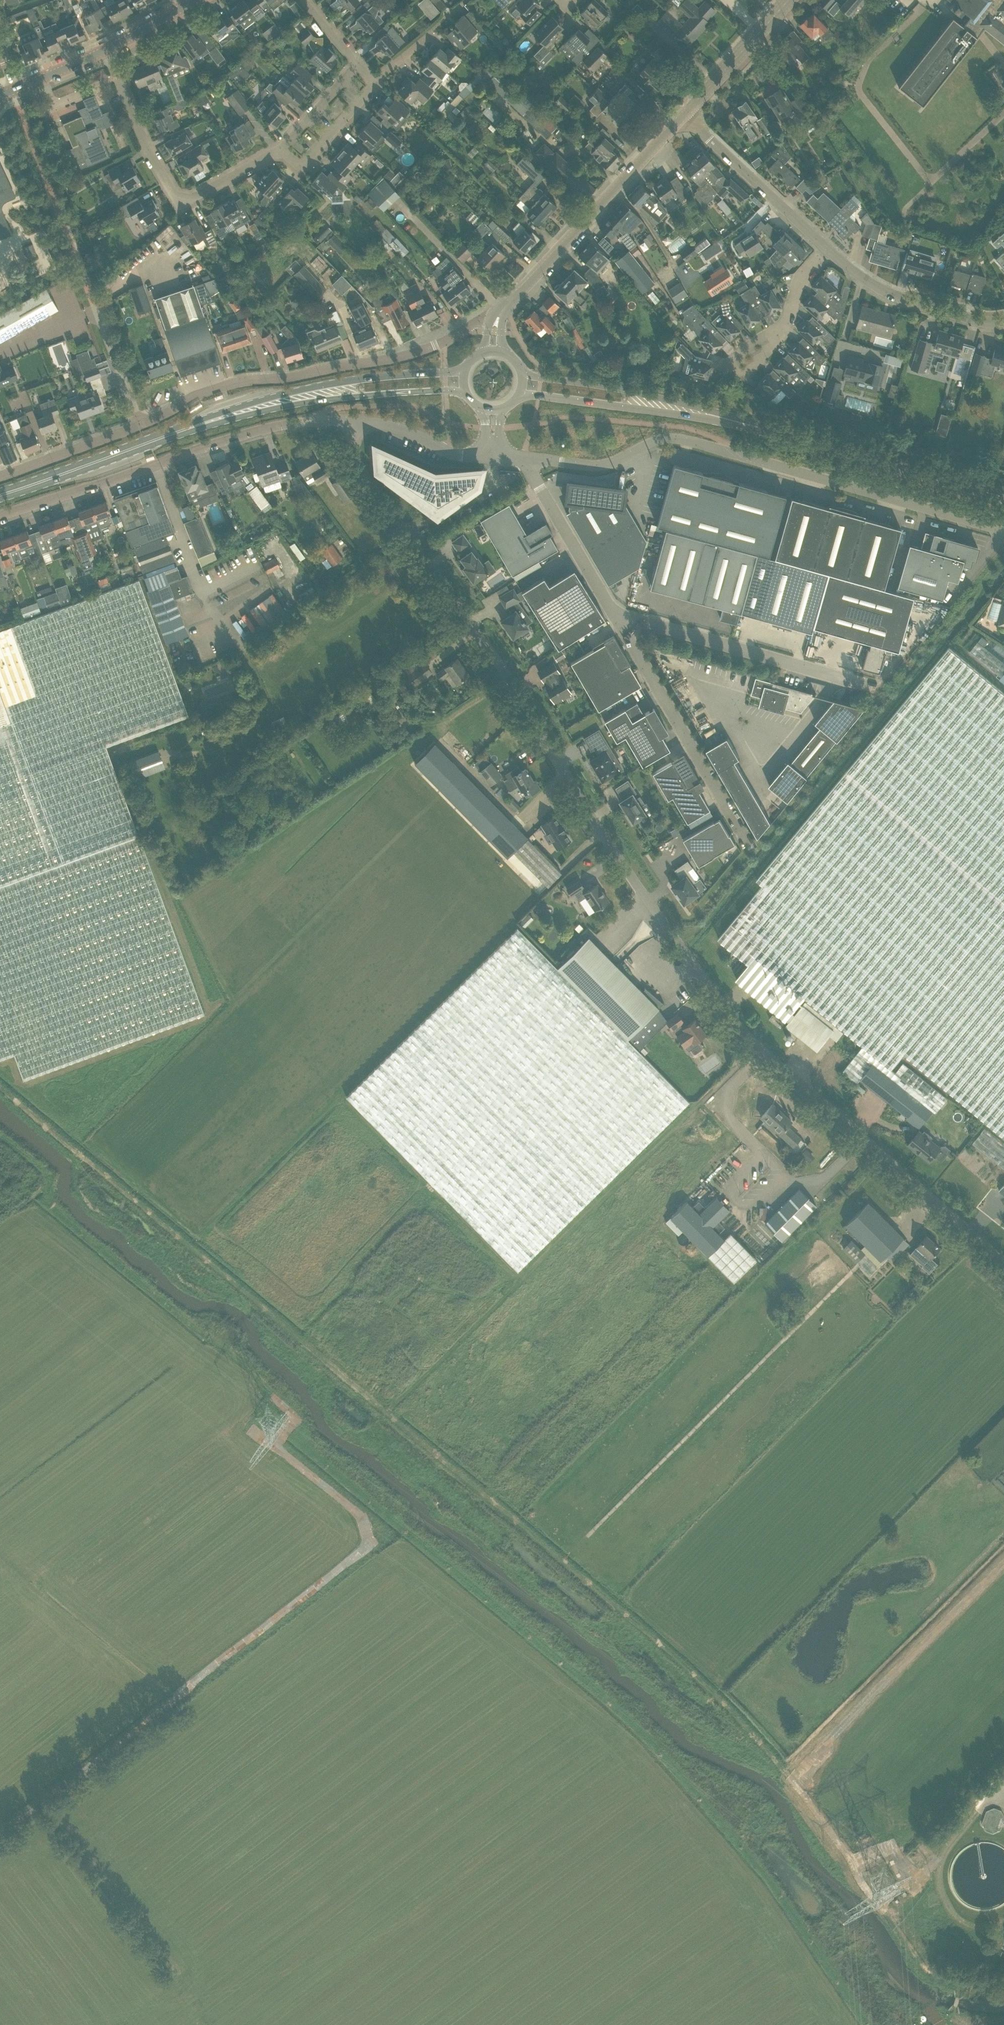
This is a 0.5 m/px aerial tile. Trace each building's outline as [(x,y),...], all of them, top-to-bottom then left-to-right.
[(72,6),(70,0),(63,0),(66,8),(72,6)] [(95,10),(85,16),(80,18),(84,25),(89,33),(91,32),(92,33),(99,30),(98,28),(103,25),(99,17),(104,15),(100,8),(100,7),(95,0),(89,0),(95,10)] [(123,16),(137,8),(133,0),(118,0),(115,1),(123,16)] [(137,8),(141,6),(143,8),(148,5),(145,0),(133,0),(137,8)] [(229,17),(234,24),(235,25),(239,22),(240,22),(244,28),(254,21),(253,20),(264,12),(259,5),(255,0),(249,0),(246,2),(244,0),(243,0),(230,10),(233,15),(229,17)] [(260,3),(266,11),(272,6),(274,9),(283,2),(285,0),(257,0),(260,3)] [(330,4),(334,9),(340,4),(350,9),(358,2),(360,0),(335,0),(330,4)] [(421,0),(433,16),(439,11),(430,0),(421,0)] [(534,20),(541,13),(536,8),(540,4),(535,0),(523,0),(518,5),(516,4),(509,12),(516,18),(520,15),(521,16),(520,16),(529,25),(534,20)] [(589,26),(594,30),(604,20),(603,18),(608,13),(601,5),(595,0),(592,0),(587,5),(588,5),(581,13),(585,16),(582,19),(589,26)] [(679,7),(678,8),(673,3),(656,23),(670,36),(681,24),(678,20),(684,13),(688,17),(689,16),(691,17),(676,33),(679,35),(686,42),(691,36),(694,38),(703,28),(701,26),(715,11),(705,1),(698,9),(689,0),(684,0),(679,6),(679,7)] [(833,0),(823,0),(819,4),(825,9),(833,0)] [(833,16),(839,8),(847,15),(861,0),(846,0),(841,5),(836,0),(827,11),(833,16)] [(982,26),(1002,0),(949,0),(953,3),(949,7),(960,16),(964,12),(970,16),(982,26)] [(982,26),(984,27),(1003,43),(1003,0),(1002,0),(982,26)] [(105,5),(100,8),(104,15),(109,24),(123,16),(115,1),(106,7),(105,5)] [(370,31),(377,25),(379,24),(374,18),(379,8),(372,5),(372,6),(367,1),(365,2),(360,7),(352,13),(356,18),(356,19),(355,22),(350,27),(354,32),(359,27),(370,31)] [(411,8),(418,12),(421,6),(414,2),(411,8)] [(637,4),(631,10),(644,24),(650,18),(637,4)] [(17,20),(29,15),(27,9),(15,14),(17,20)] [(304,14),(301,10),(296,15),(299,19),(304,14)] [(813,12),(807,19),(806,18),(805,19),(803,19),(801,21),(801,23),(800,24),(807,31),(812,37),(814,40),(820,34),(825,39),(832,33),(820,20),(813,12)] [(35,13),(29,15),(34,27),(40,24),(35,13)] [(484,28),(482,26),(476,18),(470,23),(464,15),(455,22),(458,26),(455,28),(455,27),(446,35),(452,42),(454,40),(461,48),(471,40),(469,38),(477,31),(479,33),(484,28)] [(238,29),(234,24),(228,16),(223,20),(220,16),(207,26),(213,34),(217,39),(227,32),(230,36),(233,40),(241,33),(238,29)] [(544,45),(534,55),(539,61),(543,58),(549,51),(550,51),(554,46),(550,41),(562,29),(557,23),(558,22),(552,16),(545,24),(536,33),(534,35),(539,40),(544,45)] [(952,17),(898,86),(923,106),(984,27),(982,26),(970,16),(963,25),(952,17)] [(74,23),(59,30),(63,37),(67,35),(71,43),(86,36),(77,17),(72,19),(74,23)] [(274,24),(263,33),(268,39),(272,36),(273,38),(281,32),(274,24)] [(386,24),(379,30),(372,36),(376,41),(375,42),(375,45),(369,50),(373,55),(379,50),(389,54),(405,41),(392,26),(391,27),(388,24),(386,25),(386,24)] [(315,38),(314,36),(307,28),(298,36),(305,44),(308,42),(309,43),(314,51),(315,53),(309,59),(316,65),(317,65),(318,66),(317,68),(317,73),(322,73),(324,71),(325,72),(337,59),(334,57),(336,54),(328,48),(326,50),(322,46),(323,45),(323,37),(316,37),(315,38)] [(182,41),(188,49),(194,57),(206,48),(208,51),(208,52),(217,64),(225,57),(216,46),(209,36),(203,29),(202,29),(204,31),(195,37),(192,33),(182,41)] [(590,51),(596,45),(600,40),(596,36),(591,41),(581,31),(578,29),(574,33),(567,40),(562,46),(573,57),(570,60),(576,66),(590,51)] [(36,30),(20,37),(26,50),(21,53),(25,61),(35,56),(36,59),(41,57),(37,47),(41,44),(38,37),(37,33),(36,30)] [(42,44),(42,46),(46,54),(61,47),(58,39),(63,37),(59,30),(45,36),(42,31),(37,33),(38,37),(41,44),(42,44)] [(777,48),(784,56),(790,63),(798,56),(802,61),(808,56),(801,47),(805,44),(801,38),(800,37),(793,30),(786,37),(788,39),(777,48)] [(837,30),(832,34),(838,41),(843,37),(837,30)] [(605,44),(601,40),(596,45),(597,46),(605,54),(605,53),(610,49),(605,44)] [(605,54),(597,46),(583,61),(594,71),(608,57),(605,53),(605,54)] [(440,48),(431,59),(446,72),(451,65),(454,67),(461,58),(448,47),(448,48),(451,50),(447,54),(440,48)] [(634,66),(631,69),(642,79),(649,86),(652,83),(658,89),(660,86),(661,87),(662,87),(665,84),(665,83),(664,82),(666,80),(663,76),(667,72),(659,65),(661,63),(663,65),(670,57),(663,50),(659,47),(652,54),(654,57),(653,59),(646,68),(638,61),(637,63),(636,62),(632,65),(634,66)] [(185,55),(181,57),(177,48),(166,52),(167,55),(158,59),(167,79),(177,102),(187,98),(184,99),(173,73),(178,71),(191,65),(188,59),(185,55)] [(549,51),(543,58),(546,61),(553,55),(549,51)] [(229,57),(227,61),(234,65),(236,61),(229,57)] [(162,77),(157,67),(154,58),(147,61),(148,63),(132,70),(139,87),(148,83),(150,90),(161,86),(158,79),(162,77)] [(422,78),(430,84),(435,89),(443,80),(440,78),(446,72),(431,59),(421,69),(426,73),(422,78)] [(478,93),(500,69),(492,60),(468,84),(465,87),(461,91),(459,94),(468,102),(477,92),(478,93)] [(296,65),(290,71),(295,75),(293,77),(295,78),(291,83),(305,95),(313,85),(308,80),(312,75),(298,62),(296,65)] [(245,79),(250,74),(240,63),(228,73),(232,78),(239,73),(245,79)] [(494,76),(488,82),(504,97),(505,98),(506,99),(523,115),(546,138),(557,127),(500,72),(496,77),(494,76)] [(213,76),(208,80),(212,85),(217,82),(213,76)] [(288,97),(290,99),(296,105),(300,100),(301,100),(304,97),(303,96),(305,95),(291,83),(283,76),(275,85),(270,83),(266,87),(271,92),(282,102),(285,105),(286,104),(283,102),(288,97)] [(433,91),(427,85),(419,78),(418,78),(420,80),(416,84),(407,76),(401,83),(403,85),(398,91),(410,103),(416,96),(423,102),(433,91)] [(60,105),(82,99),(77,82),(55,88),(60,105)] [(625,83),(612,98),(632,116),(634,115),(633,110),(640,102),(630,93),(633,91),(625,83)] [(269,120),(268,121),(275,128),(282,120),(281,119),(284,115),(279,110),(281,108),(279,106),(282,102),(271,92),(266,87),(265,87),(261,92),(262,100),(267,100),(268,108),(263,115),(269,120)] [(601,110),(612,119),(619,126),(626,118),(631,118),(632,116),(612,98),(608,102),(602,96),(604,94),(598,87),(588,98),(594,103),(589,109),(596,116),(601,110)] [(790,102),(786,96),(781,88),(765,98),(770,105),(771,105),(784,126),(791,121),(786,113),(793,108),(799,117),(808,112),(798,96),(790,102)] [(227,97),(240,114),(251,105),(238,89),(227,97)] [(202,105),(209,101),(204,91),(197,96),(202,105)] [(450,103),(442,113),(446,116),(446,115),(455,123),(459,119),(451,111),(460,100),(466,106),(464,108),(469,117),(475,114),(469,105),(470,104),(468,102),(459,94),(450,103)] [(106,149),(98,130),(97,127),(100,126),(101,129),(117,122),(111,110),(103,113),(95,95),(83,100),(89,113),(63,123),(73,147),(65,151),(73,171),(88,165),(109,156),(106,149)] [(567,113),(573,107),(560,95),(554,101),(567,113)] [(579,110),(583,105),(573,96),(569,101),(579,110)] [(384,102),(376,111),(384,118),(380,122),(388,128),(391,124),(401,113),(404,116),(410,111),(403,104),(395,98),(388,106),(384,102)] [(164,107),(155,111),(157,118),(155,119),(160,131),(169,127),(170,129),(179,125),(176,118),(173,119),(171,113),(173,112),(175,111),(174,109),(176,108),(179,110),(185,107),(184,106),(182,100),(177,102),(170,105),(164,107)] [(437,109),(442,113),(450,103),(448,100),(445,102),(444,101),(437,109)] [(739,105),(731,110),(751,139),(756,135),(749,125),(752,123),(751,122),(757,117),(751,108),(745,100),(744,101),(742,101),(740,103),(739,105)] [(762,117),(757,120),(767,135),(773,130),(770,126),(762,117)] [(367,124),(358,134),(364,140),(362,142),(371,150),(375,146),(372,143),(383,132),(376,126),(369,119),(366,122),(367,124)] [(231,134),(224,137),(229,145),(231,144),(235,152),(245,147),(244,145),(250,141),(248,137),(255,133),(251,124),(248,120),(236,127),(237,130),(231,134)] [(771,122),(770,126),(773,130),(777,132),(781,129),(781,126),(778,121),(774,120),(771,122)] [(173,138),(172,138),(165,142),(172,155),(193,143),(189,137),(194,133),(192,130),(189,125),(183,128),(177,130),(176,130),(173,132),(176,137),(173,138)] [(561,129),(555,136),(561,141),(563,140),(565,142),(569,139),(566,136),(569,133),(563,128),(561,130),(561,129)] [(396,148),(402,141),(390,130),(384,137),(396,148)] [(589,142),(584,147),(590,153),(604,165),(611,172),(623,159),(615,153),(611,149),(601,140),(604,137),(599,132),(595,136),(593,134),(587,140),(589,142)] [(357,143),(357,144),(353,148),(348,142),(340,152),(354,165),(359,160),(364,163),(371,155),(357,143)] [(193,174),(204,168),(199,160),(207,155),(200,143),(194,147),(185,152),(189,158),(178,165),(185,176),(192,172),(193,174)] [(791,187),(798,180),(799,178),(784,164),(791,156),(781,143),(770,155),(776,160),(768,168),(774,174),(776,173),(791,187)] [(563,181),(574,169),(556,151),(554,153),(544,144),(535,152),(546,162),(544,164),(563,181)] [(542,161),(530,150),(525,155),(537,167),(542,161)] [(702,150),(692,158),(696,164),(704,174),(703,175),(717,193),(724,185),(727,181),(702,150)] [(334,174),(345,184),(346,184),(352,176),(348,172),(354,165),(340,152),(330,162),(338,169),(334,173),(334,174)] [(524,156),(516,164),(534,180),(532,183),(536,185),(544,176),(541,173),(541,172),(524,156)] [(452,167),(449,158),(441,160),(445,170),(452,167)] [(711,196),(716,191),(717,193),(703,175),(704,174),(696,164),(692,158),(683,166),(700,186),(697,189),(698,190),(695,193),(696,194),(694,195),(701,204),(703,202),(705,205),(713,198),(711,196)] [(377,159),(374,161),(381,167),(383,164),(377,159)] [(489,159),(484,164),(492,171),(497,167),(489,159)] [(132,165),(125,169),(125,170),(121,172),(117,165),(108,170),(109,173),(105,175),(111,185),(110,185),(113,190),(122,185),(126,191),(136,186),(134,183),(140,180),(137,174),(136,174),(135,173),(133,169),(134,168),(132,165)] [(6,200),(12,197),(0,167),(0,202),(6,200)] [(259,187),(266,194),(262,199),(261,203),(265,207),(272,199),(281,190),(277,186),(281,181),(281,175),(279,173),(278,174),(272,169),(268,174),(264,174),(257,182),(260,185),(259,187)] [(390,169),(383,177),(388,183),(395,175),(390,169)] [(588,182),(574,169),(563,181),(574,192),(570,196),(576,201),(580,198),(584,201),(595,189),(588,182)] [(322,171),(311,183),(319,189),(323,193),(328,193),(330,194),(331,203),(342,202),(342,191),(347,185),(346,184),(345,184),(334,174),(330,178),(326,175),(322,171)] [(395,175),(388,183),(393,188),(404,176),(399,171),(395,175)] [(809,193),(828,181),(823,174),(810,183),(805,189),(809,193)] [(384,210),(400,195),(394,189),(393,188),(388,183),(383,177),(368,193),(384,210)] [(810,183),(805,177),(796,187),(802,192),(805,189),(810,183)] [(666,178),(654,187),(659,195),(665,203),(672,198),(676,195),(681,201),(690,195),(683,186),(678,178),(670,183),(666,178)] [(724,185),(742,203),(749,196),(730,178),(727,181),(724,185)] [(523,193),(547,215),(556,205),(549,198),(542,192),(543,191),(540,188),(539,188),(532,183),(523,193)] [(651,195),(646,190),(639,184),(627,197),(650,218),(649,218),(655,224),(660,219),(651,210),(654,206),(653,202),(650,199),(648,198),(651,195)] [(281,190),(272,199),(278,204),(279,202),(287,208),(292,202),(293,204),(297,203),(298,202),(301,205),(308,197),(297,187),(294,190),(291,188),(286,194),(281,190)] [(525,212),(531,218),(538,225),(547,215),(523,193),(518,198),(529,208),(525,212)] [(831,218),(840,208),(826,195),(821,201),(813,193),(806,201),(819,213),(822,210),(831,218)] [(144,227),(146,226),(154,221),(153,218),(159,214),(154,205),(155,204),(152,199),(148,202),(149,203),(143,207),(137,197),(121,206),(127,217),(131,215),(133,218),(138,214),(141,219),(140,220),(144,227)] [(370,197),(364,202),(370,209),(376,203),(370,197)] [(732,210),(722,198),(717,203),(726,215),(730,220),(735,215),(732,210)] [(840,208),(831,218),(839,226),(837,229),(840,233),(838,234),(843,239),(845,237),(846,238),(853,231),(855,233),(860,227),(854,221),(855,221),(849,216),(859,206),(850,198),(840,208)] [(241,212),(239,208),(234,199),(230,201),(230,200),(222,204),(222,203),(221,204),(231,221),(235,228),(251,220),(245,210),(241,212)] [(625,230),(628,233),(641,219),(630,208),(622,201),(610,215),(625,230)] [(214,226),(218,235),(221,238),(227,234),(225,230),(227,230),(224,225),(231,221),(221,204),(214,208),(214,209),(211,211),(218,224),(214,226)] [(865,224),(862,236),(870,238),(874,223),(867,212),(860,219),(865,224)] [(10,233),(1,213),(0,214),(0,237),(10,233)] [(610,215),(599,227),(611,238),(618,231),(619,230),(622,232),(621,233),(622,234),(619,237),(629,250),(635,245),(636,244),(628,233),(625,230),(610,215)] [(259,216),(254,221),(255,222),(255,223),(260,227),(265,222),(259,216)] [(747,225),(752,229),(760,220),(756,216),(747,225)] [(181,226),(185,234),(180,237),(186,244),(191,242),(192,243),(202,238),(207,247),(217,241),(215,238),(210,229),(204,232),(202,229),(201,230),(194,219),(181,226)] [(376,220),(372,224),(381,234),(384,230),(386,229),(381,224),(382,223),(379,220),(379,221),(377,219),(376,220)] [(477,259),(482,263),(489,270),(504,254),(494,244),(500,237),(501,237),(487,225),(482,220),(472,230),(480,237),(489,245),(477,259)] [(501,237),(500,237),(506,242),(510,236),(492,220),(487,225),(501,237)] [(760,220),(752,229),(756,233),(761,228),(776,242),(773,244),(777,248),(769,257),(772,262),(773,263),(774,264),(783,254),(795,241),(785,232),(784,233),(781,230),(779,232),(767,221),(765,224),(760,220)] [(517,235),(512,240),(525,253),(532,245),(533,245),(540,238),(532,231),(530,234),(525,229),(526,228),(519,221),(513,228),(517,235)] [(257,239),(263,236),(255,223),(255,222),(249,225),(257,239)] [(320,240),(321,241),(332,230),(326,223),(314,235),(316,236),(313,239),(317,243),(320,240)] [(874,223),(870,238),(875,240),(877,240),(881,226),(874,223)] [(1003,247),(1003,232),(992,242),(997,248),(1001,244),(1003,247)] [(649,247),(654,243),(651,238),(652,238),(649,233),(646,235),(647,237),(643,239),(649,247)] [(753,233),(740,241),(734,245),(739,253),(745,249),(749,255),(762,247),(753,233)] [(347,247),(334,234),(325,242),(329,245),(331,244),(340,254),(347,247)] [(596,241),(607,252),(613,246),(601,235),(596,241)] [(728,235),(723,239),(726,244),(731,240),(728,235)] [(373,247),(377,251),(387,242),(382,237),(373,247)] [(396,237),(390,243),(403,256),(409,250),(396,237)] [(872,250),(869,260),(895,268),(898,258),(901,259),(904,248),(901,248),(888,243),(885,243),(877,240),(875,240),(874,246),(872,250)] [(461,241),(452,250),(463,261),(472,253),(461,241)] [(774,264),(778,269),(788,258),(794,263),(805,251),(795,241),(783,254),(774,264)] [(266,242),(258,246),(263,254),(269,248),(266,242)] [(589,279),(596,289),(601,297),(609,292),(604,284),(599,277),(600,275),(597,272),(609,259),(591,242),(578,255),(590,266),(583,274),(589,279)] [(716,242),(708,247),(713,254),(721,249),(718,245),(716,242)] [(32,243),(23,247),(27,257),(36,253),(32,243)] [(692,244),(680,253),(686,261),(698,252),(692,244)] [(629,250),(628,250),(633,256),(639,250),(635,245),(629,250)] [(906,252),(901,270),(915,274),(915,271),(919,273),(919,275),(931,278),(936,261),(928,258),(929,255),(909,249),(908,253),(906,252)] [(628,250),(622,255),(615,261),(621,269),(640,293),(654,283),(635,258),(633,256),(628,250)] [(995,259),(1003,269),(1003,252),(995,259)] [(248,253),(242,256),(246,262),(251,259),(248,253)] [(976,255),(981,264),(985,262),(980,253),(976,255)] [(769,257),(763,261),(767,266),(772,262),(769,257)] [(442,261),(436,266),(437,267),(437,268),(443,275),(461,298),(470,291),(470,290),(472,289),(468,284),(466,285),(464,283),(460,278),(464,275),(455,266),(448,258),(443,263),(442,261)] [(303,265),(294,274),(316,298),(325,289),(303,265)] [(568,275),(564,279),(586,300),(590,294),(582,286),(587,281),(581,276),(574,269),(573,270),(572,269),(570,269),(567,272),(567,274),(568,275)] [(713,278),(705,283),(712,293),(730,281),(722,269),(712,276),(713,278)] [(985,277),(975,274),(971,273),(971,274),(954,269),(950,284),(966,289),(980,293),(985,277)] [(441,284),(438,287),(442,293),(446,297),(452,305),(461,298),(443,275),(438,279),(442,284),(441,284)] [(840,313),(842,315),(847,298),(841,297),(839,302),(836,301),(830,296),(836,290),(821,275),(814,283),(815,284),(812,287),(817,291),(840,313)] [(213,279),(209,280),(217,291),(221,289),(222,288),(214,279),(213,279)] [(555,289),(554,290),(562,297),(567,302),(572,296),(581,305),(586,300),(564,279),(560,284),(559,283),(557,283),(554,286),(554,288),(555,289)] [(224,288),(228,285),(223,280),(219,283),(224,288)] [(346,280),(336,288),(341,294),(351,285),(346,280)] [(743,280),(733,285),(738,294),(747,288),(743,280)] [(203,282),(194,286),(200,304),(207,302),(204,296),(210,294),(203,282)] [(372,298),(371,298),(376,309),(385,305),(391,317),(392,317),(393,318),(397,327),(399,326),(400,328),(406,325),(405,323),(407,323),(402,314),(401,312),(403,311),(399,304),(398,305),(395,300),(399,298),(395,290),(392,288),(390,290),(382,282),(372,292),(374,295),(371,297),(372,298)] [(680,282),(671,287),(668,289),(675,301),(687,294),(680,282)] [(151,307),(142,283),(129,287),(132,295),(133,295),(135,302),(136,304),(138,309),(137,309),(138,312),(151,307)] [(416,284),(409,287),(426,320),(437,315),(433,306),(430,300),(425,302),(416,284)] [(155,298),(178,365),(181,374),(220,361),(217,352),(200,304),(194,286),(194,285),(155,298)] [(764,316),(768,313),(771,311),(772,312),(781,307),(770,289),(761,295),(755,285),(747,289),(764,316)] [(426,320),(409,287),(402,290),(412,309),(407,311),(411,317),(415,326),(426,320)] [(47,288),(0,314),(0,341),(59,309),(47,288)] [(748,327),(756,322),(756,321),(764,316),(747,289),(740,294),(746,304),(737,310),(748,327)] [(309,295),(307,296),(302,290),(294,297),(303,307),(311,300),(310,300),(312,299),(309,295)] [(836,317),(840,313),(817,291),(811,298),(810,297),(803,305),(818,319),(826,311),(834,319),(836,317)] [(542,303),(551,313),(559,306),(549,296),(542,303)] [(248,331),(250,330),(250,331),(256,327),(253,324),(235,298),(229,302),(235,312),(238,320),(240,319),(241,324),(231,327),(230,327),(232,330),(237,346),(252,341),(248,331)] [(586,300),(581,305),(585,309),(590,303),(586,300)] [(730,340),(737,333),(736,332),(743,326),(731,313),(729,301),(722,302),(720,303),(723,318),(715,325),(730,340)] [(362,302),(350,308),(361,329),(352,332),(356,340),(360,349),(378,341),(374,332),(371,324),(369,321),(372,320),(362,302)] [(684,315),(683,319),(682,320),(682,321),(682,322),(682,323),(682,324),(683,325),(683,326),(684,326),(685,327),(686,327),(687,327),(688,327),(689,326),(690,326),(690,325),(691,325),(691,324),(692,323),(698,323),(706,331),(698,339),(705,347),(712,354),(720,347),(723,344),(722,343),(726,340),(698,310),(694,306),(693,304),(685,310),(682,312),(684,315)] [(862,306),(856,327),(869,331),(870,327),(890,333),(895,315),(862,306)] [(342,340),(338,331),(337,327),(343,325),(336,310),(330,313),(325,315),(329,326),(335,323),(336,327),(326,331),(325,328),(318,330),(314,329),(307,332),(310,338),(312,337),(313,341),(317,350),(342,340)] [(524,319),(536,332),(542,326),(548,332),(553,327),(555,325),(552,322),(550,320),(550,319),(548,316),(546,316),(545,315),(542,318),(534,310),(524,319)] [(805,323),(805,322),(797,330),(812,344),(820,336),(829,344),(834,338),(812,316),(805,323)] [(828,330),(833,326),(828,321),(823,325),(828,330)] [(278,349),(269,333),(266,329),(261,323),(255,326),(262,337),(271,353),(278,349)] [(280,340),(284,352),(287,362),(303,357),(300,347),(298,342),(301,342),(285,324),(280,329),(288,337),(280,340)] [(217,336),(219,341),(222,351),(237,346),(232,330),(230,327),(216,332),(217,336)] [(581,341),(583,340),(576,328),(570,331),(580,348),(584,346),(581,341)] [(920,339),(911,369),(927,374),(933,354),(943,357),(944,352),(957,356),(970,360),(974,347),(961,343),(963,337),(939,330),(936,340),(935,344),(920,339)] [(161,337),(153,340),(156,350),(165,348),(161,337)] [(796,344),(795,343),(788,351),(803,365),(811,357),(819,365),(825,359),(802,338),(796,344)] [(677,339),(675,346),(680,352),(687,360),(690,363),(687,374),(686,374),(685,379),(688,380),(693,381),(699,383),(703,384),(704,379),(707,379),(710,369),(709,369),(710,366),(711,360),(695,356),(686,346),(685,347),(677,339)] [(625,341),(616,346),(621,353),(629,347),(625,341)] [(88,347),(91,356),(97,354),(94,345),(88,347)] [(537,346),(536,353),(548,355),(559,356),(559,351),(549,350),(549,348),(537,346)] [(1002,349),(1002,348),(995,346),(992,359),(975,354),(970,372),(991,378),(995,363),(1003,366),(1003,350),(1002,349)] [(607,359),(600,349),(593,354),(600,364),(607,359)] [(88,350),(76,354),(83,372),(84,372),(97,367),(94,358),(91,359),(88,350)] [(167,351),(145,359),(151,375),(173,368),(169,358),(167,351)] [(780,360),(773,367),(784,378),(788,381),(796,373),(801,378),(804,381),(807,379),(810,382),(814,378),(810,375),(787,354),(784,358),(781,360),(780,360)] [(848,359),(844,374),(851,376),(850,379),(857,381),(858,377),(865,379),(864,381),(878,384),(883,367),(869,363),(869,364),(862,362),(863,359),(849,355),(848,359)] [(883,361),(900,364),(901,358),(885,355),(883,361)] [(937,361),(934,371),(947,374),(949,364),(937,361)] [(82,394),(68,399),(72,409),(77,407),(81,417),(98,411),(104,409),(99,396),(106,394),(99,376),(101,375),(98,367),(97,367),(84,372),(87,380),(90,379),(95,394),(84,398),(82,394)] [(11,381),(9,376),(10,376),(10,374),(8,374),(6,370),(2,372),(0,368),(0,386),(11,381)] [(765,376),(758,383),(773,397),(770,401),(778,402),(786,394),(789,397),(795,391),(791,388),(787,383),(783,380),(772,370),(769,374),(766,376),(765,376)] [(815,380),(822,387),(824,379),(816,376),(815,380)] [(824,399),(822,403),(834,406),(835,402),(836,399),(842,400),(843,395),(837,393),(840,382),(829,379),(823,399),(824,399)] [(892,386),(890,393),(897,395),(899,388),(892,386)] [(58,412),(55,402),(54,399),(41,404),(45,416),(38,419),(42,431),(56,426),(52,414),(58,412)] [(20,439),(22,444),(26,453),(41,447),(35,432),(33,433),(25,414),(16,417),(24,437),(20,439)] [(941,414),(938,424),(949,427),(952,417),(941,414)] [(0,454),(4,463),(17,457),(13,448),(10,442),(5,430),(0,432),(0,454)] [(381,471),(437,509),(476,486),(482,470),(435,475),(375,447),(381,471)] [(270,452),(253,458),(256,468),(263,485),(279,479),(280,481),(291,477),(285,462),(275,465),(270,452)] [(297,461),(302,469),(299,471),(302,476),(309,471),(316,483),(330,475),(326,468),(323,470),(313,453),(306,457),(305,456),(297,461)] [(228,462),(216,468),(220,478),(216,480),(220,489),(222,493),(233,488),(231,482),(239,479),(243,484),(248,491),(263,511),(272,506),(257,485),(244,468),(242,469),(238,460),(229,464),(228,462)] [(768,556),(785,495),(734,481),(733,480),(731,479),(729,477),(727,477),(725,476),(723,475),(721,474),(719,474),(717,473),(715,473),(713,473),(711,473),(709,473),(706,473),(674,464),(657,525),(666,527),(757,553),(768,556)] [(180,471),(184,481),(190,496),(196,494),(197,498),(208,494),(209,496),(216,493),(212,483),(206,486),(199,470),(197,471),(195,465),(180,471)] [(291,477),(299,502),(313,497),(298,475),(291,477)] [(344,501),(348,499),(356,493),(343,475),(331,483),(344,501)] [(623,487),(567,481),(565,500),(569,501),(568,506),(569,509),(565,511),(608,583),(637,567),(645,539),(622,499),(623,487)] [(153,484),(114,498),(119,513),(127,534),(132,548),(134,547),(149,590),(147,591),(166,643),(188,635),(174,598),(175,598),(193,591),(187,575),(181,577),(166,535),(175,532),(162,499),(161,494),(157,485),(153,486),(153,484)] [(883,589),(900,528),(863,518),(863,515),(830,506),(829,508),(791,497),(774,558),(828,573),(883,589)] [(106,501),(91,507),(99,529),(111,524),(107,515),(111,514),(110,511),(106,501)] [(784,501),(769,555),(773,556),(788,502),(784,501)] [(558,548),(552,538),(550,535),(552,533),(546,521),(526,533),(509,503),(480,519),(512,575),(558,548)] [(85,531),(80,533),(88,555),(96,552),(91,538),(102,534),(99,529),(91,507),(78,511),(85,531)] [(119,513),(110,516),(118,538),(127,534),(119,513)] [(67,516),(52,521),(58,538),(70,533),(79,559),(80,559),(85,574),(93,570),(88,555),(80,533),(74,535),(67,516)] [(184,522),(198,557),(202,566),(217,559),(214,551),(200,516),(184,522)] [(43,538),(37,540),(42,553),(54,548),(61,546),(58,538),(52,521),(39,526),(42,535),(43,538)] [(757,553),(666,527),(649,587),(723,607),(720,617),(735,622),(738,612),(741,612),(757,553)] [(27,530),(13,535),(21,557),(29,555),(32,554),(37,551),(40,557),(43,556),(42,553),(37,540),(34,541),(32,542),(31,539),(27,530)] [(910,545),(898,586),(941,598),(947,578),(957,581),(962,563),(969,565),(971,557),(974,558),(977,547),(962,542),(962,544),(955,542),(955,540),(925,532),(921,548),(910,545)] [(470,545),(463,534),(452,542),(460,553),(461,552),(463,556),(461,558),(466,565),(463,567),(473,582),(488,571),(477,557),(476,558),(471,550),(470,551),(468,547),(470,545)] [(2,550),(3,553),(10,550),(14,560),(21,557),(13,535),(0,540),(0,543),(2,550)] [(332,544),(322,551),(332,566),(342,559),(332,544)] [(757,553),(741,612),(753,616),(773,621),(772,624),(791,629),(792,626),(811,632),(813,627),(828,573),(774,558),(768,556),(757,553)] [(12,564),(9,558),(2,560),(7,573),(14,571),(11,564),(12,564)] [(263,564),(265,568),(267,573),(280,567),(275,558),(263,564)] [(73,565),(68,566),(68,567),(71,574),(71,575),(76,573),(73,565)] [(132,568),(122,572),(124,578),(135,575),(132,568)] [(544,577),(522,591),(525,596),(558,648),(605,619),(591,597),(570,571),(548,585),(544,577)] [(883,589),(828,573),(813,627),(870,643),(869,648),(867,647),(861,667),(879,672),(884,652),(882,652),(884,647),(898,651),(913,597),(883,589)] [(14,1054),(23,1079),(204,1012),(139,836),(106,745),(188,715),(138,580),(0,631),(0,1059),(14,1054)] [(506,585),(496,591),(499,596),(509,591),(506,585)] [(499,596),(506,608),(507,607),(518,600),(525,596),(522,591),(516,594),(513,588),(509,591),(499,596)] [(68,590),(58,593),(62,604),(72,601),(68,590)] [(44,596),(36,599),(37,602),(40,608),(47,606),(47,607),(59,603),(55,592),(44,596)] [(257,605),(271,620),(284,608),(270,593),(257,605)] [(512,613),(501,621),(505,626),(509,632),(513,637),(520,632),(522,634),(528,629),(527,627),(528,627),(526,625),(533,621),(518,600),(507,607),(512,613)] [(40,608),(37,602),(19,608),(23,618),(41,611),(40,608)] [(630,664),(613,635),(604,641),(604,643),(570,663),(598,710),(605,706),(641,685),(629,664),(630,664)] [(981,637),(978,641),(984,646),(987,642),(981,637)] [(996,642),(993,648),(1003,654),(1003,647),(996,642)] [(949,645),(756,878),(762,883),(719,938),(749,963),(735,979),(788,1022),(785,1025),(817,1051),(830,1036),(836,1041),(843,1032),(805,1001),(794,1014),(792,1012),(804,997),(892,1068),(904,1054),(1003,1140),(1003,690),(949,645)] [(825,650),(810,648),(809,655),(824,657),(825,650)] [(441,679),(445,676),(452,686),(456,683),(468,674),(457,658),(436,673),(441,679)] [(548,686),(546,687),(554,701),(562,696),(563,698),(570,694),(569,693),(570,692),(562,678),(561,678),(558,673),(558,672),(552,662),(538,671),(543,681),(544,680),(548,686)] [(816,695),(816,694),(771,681),(757,677),(752,694),(764,698),(762,704),(783,710),(784,707),(801,712),(816,694),(816,695)] [(183,682),(181,682),(184,689),(193,685),(191,679),(183,682)] [(393,701),(380,682),(375,686),(388,704),(393,701)] [(838,741),(865,708),(867,709),(867,708),(833,699),(834,700),(816,722),(821,727),(791,763),(789,761),(769,785),(788,801),(808,777),(807,776),(837,740),(838,741)] [(350,705),(342,710),(348,719),(356,713),(350,705)] [(605,706),(598,710),(604,720),(611,717),(607,710),(605,706)] [(632,720),(625,708),(611,717),(604,720),(616,741),(625,736),(642,765),(669,749),(661,735),(667,732),(653,708),(632,720)] [(584,738),(591,750),(606,741),(599,730),(584,738)] [(739,759),(728,738),(707,750),(719,770),(758,837),(771,822),(735,761),(739,759)] [(434,743),(414,763),(507,857),(527,837),(434,743)] [(607,749),(590,761),(602,782),(622,769),(617,761),(609,748),(607,749)] [(158,751),(128,762),(134,779),(164,768),(158,751)] [(672,796),(687,822),(709,809),(698,790),(703,787),(699,781),(700,780),(699,780),(698,781),(683,755),(652,773),(668,799),(672,796)] [(492,762),(480,772),(490,785),(502,775),(492,762)] [(513,776),(504,781),(510,790),(518,785),(522,792),(524,791),(527,795),(539,788),(535,780),(533,781),(525,768),(519,772),(518,770),(512,774),(513,776)] [(626,816),(632,825),(638,821),(637,820),(645,814),(640,806),(644,804),(639,796),(635,798),(632,794),(635,792),(627,781),(616,788),(623,799),(619,802),(628,815),(626,816)] [(551,841),(556,849),(562,845),(562,847),(568,843),(567,842),(570,840),(566,833),(560,823),(559,823),(555,816),(542,825),(547,833),(544,834),(549,842),(551,841)] [(698,865),(736,843),(731,834),(730,835),(720,818),(714,822),(713,821),(682,839),(698,865)] [(682,824),(675,828),(678,834),(685,830),(682,824)] [(527,839),(514,852),(547,886),(561,873),(527,839)] [(671,886),(683,903),(697,893),(691,884),(694,882),(687,871),(692,867),(687,860),(674,869),(679,876),(680,876),(681,878),(671,886)] [(579,901),(585,897),(595,910),(609,901),(597,884),(585,892),(582,888),(583,887),(579,880),(566,889),(571,895),(574,893),(579,901)] [(537,912),(545,914),(547,905),(539,903),(537,912)] [(661,1073),(644,1056),(638,1049),(627,1038),(640,1026),(658,1008),(588,936),(557,968),(518,928),(347,1097),(446,1198),(517,1270),(689,1102),(661,1073)] [(683,1021),(677,1013),(667,1021),(666,1022),(672,1029),(688,1051),(690,1050),(693,1054),(696,1055),(702,1050),(703,1047),(697,1040),(705,1034),(695,1019),(685,1026),(681,1022),(683,1021)] [(640,1026),(627,1038),(638,1049),(651,1037),(640,1026)] [(863,1046),(862,1046),(843,1071),(857,1082),(860,1078),(909,1118),(907,1120),(919,1129),(933,1112),(935,1113),(947,1098),(903,1062),(896,1072),(863,1046)] [(780,1134),(793,1146),(800,1138),(787,1126),(791,1121),(790,1122),(779,1112),(780,1111),(772,1104),(761,1116),(780,1134)] [(972,1143),(1003,1169),(1003,1144),(984,1128),(972,1143)] [(930,1161),(935,1155),(941,1160),(950,1149),(945,1145),(941,1146),(940,1147),(930,1140),(932,1138),(924,1131),(922,1133),(919,1131),(908,1144),(930,1161)] [(805,1149),(800,1155),(804,1159),(810,1153),(805,1149)] [(782,1240),(816,1206),(799,1189),(765,1223),(782,1240)] [(686,1201),(665,1221),(678,1234),(682,1230),(733,1281),(756,1259),(730,1233),(724,1239),(717,1233),(723,1227),(717,1221),(727,1211),(714,1198),(704,1208),(698,1202),(692,1207),(686,1201)] [(903,1237),(867,1202),(845,1224),(842,1227),(844,1229),(847,1226),(865,1244),(860,1249),(852,1241),(843,1249),(869,1275),(888,1257),(885,1255),(903,1237)] [(926,1235),(909,1254),(922,1266),(921,1266),(928,1273),(937,1263),(930,1257),(932,1254),(939,1247),(926,1235)] [(917,1284),(910,1290),(916,1296),(922,1289),(917,1284)] [(1003,1822),(1003,1814),(1002,1810),(995,1807),(987,1811),(983,1822),(986,1830),(994,1833),(1001,1829),(1003,1822)]
